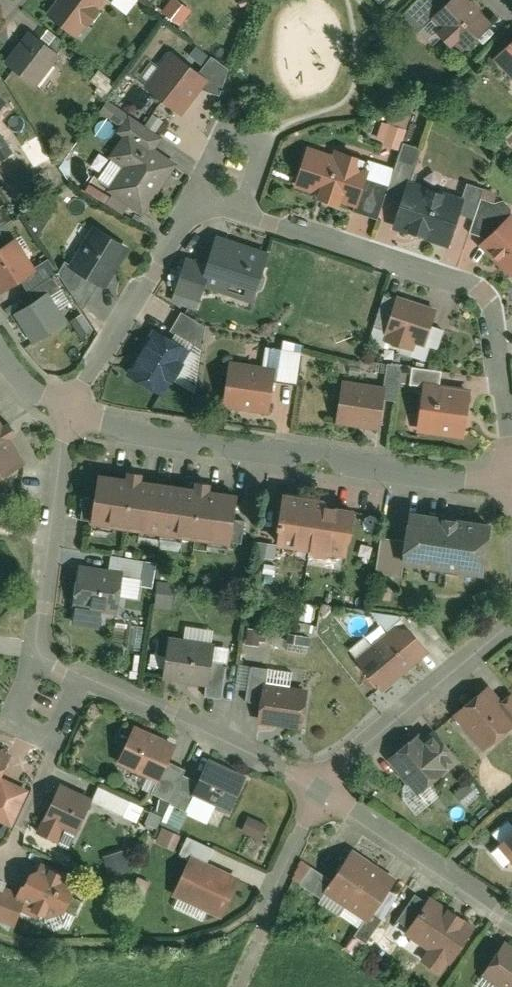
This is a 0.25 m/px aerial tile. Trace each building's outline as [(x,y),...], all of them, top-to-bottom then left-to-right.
[(75,34),(85,22),(88,23),(100,9),(98,7),(103,0),(54,0),(46,10),(75,34)] [(158,12),(179,25),(189,9),(175,0),(166,0),(158,12)] [(444,5),(439,0),(416,0),(401,14),(416,30),(432,16),(444,5)] [(432,16),(463,49),(492,21),(471,0),(448,0),(444,5),(432,16)] [(48,26),(39,36),(56,50),(65,40),(48,26)] [(5,59),(34,83),(59,53),(56,50),(39,36),(30,29),(5,59)] [(496,57),(511,74),(511,41),(496,57)] [(169,52),(144,84),(180,112),(200,86),(205,79),(196,72),(169,52)] [(211,54),(196,72),(205,79),(200,86),(218,92),(227,67),(211,54)] [(104,98),(96,111),(115,124),(124,111),(104,98)] [(399,147),(407,113),(383,107),(375,141),(399,147)] [(128,131),(153,148),(162,136),(128,113),(117,128),(126,134),(128,131)] [(126,164),(110,186),(143,208),(174,163),(153,148),(128,131),(126,134),(112,155),(126,164)] [(11,149),(0,132),(0,156),(11,149)] [(386,191),(404,197),(409,179),(420,147),(402,142),(393,169),(386,191)] [(340,200),(354,204),(367,165),(359,162),(361,155),(333,146),(331,152),(306,144),(292,185),(316,192),(315,196),(339,203),(340,200)] [(354,204),(353,209),(378,217),(386,191),(393,169),(368,161),(367,165),(354,204)] [(404,197),(394,226),(445,243),(456,212),(461,196),(409,179),(404,197)] [(461,196),(456,212),(473,217),(479,197),(482,186),(465,181),(461,196)] [(473,217),(470,230),(484,237),(511,212),(511,210),(511,206),(503,197),(494,201),(479,197),(473,217)] [(11,217),(2,203),(0,205),(0,224),(11,217)] [(478,242),(507,273),(511,270),(511,271),(511,212),(484,237),(478,242)] [(96,226),(72,264),(100,282),(103,284),(127,246),(96,226)] [(208,261),(201,282),(204,283),(251,298),(266,251),(216,235),(208,261)] [(0,290),(19,279),(36,268),(34,264),(17,237),(0,247),(0,290)] [(201,282),(208,261),(187,253),(171,299),(196,308),(204,283),(201,282)] [(36,268),(19,279),(25,289),(52,273),(55,271),(47,257),(34,264),(36,268)] [(84,307),(100,282),(72,264),(64,259),(57,269),(84,307)] [(52,273),(25,289),(31,300),(47,291),(49,294),(60,288),(52,273)] [(31,300),(14,310),(31,339),(64,319),(49,294),(47,291),(31,300)] [(385,328),(384,330),(388,331),(386,338),(411,346),(413,341),(425,345),(438,306),(396,292),(395,297),(385,328)] [(385,328),(395,297),(383,294),(373,325),(385,328)] [(181,309),(169,328),(201,348),(205,324),(181,309)] [(154,328),(127,373),(159,392),(186,347),(154,328)] [(273,366),(272,378),(295,381),(301,342),(282,338),(281,348),(269,346),(266,365),(273,366)] [(230,360),(223,405),(267,412),(272,378),(273,366),(266,365),(230,360)] [(385,362),(382,386),(384,386),(382,398),(395,400),(400,365),(385,362)] [(425,383),(437,385),(439,370),(411,366),(408,383),(425,386),(425,383)] [(344,379),(338,419),(378,425),(382,398),(384,386),(382,386),(344,379)] [(425,386),(419,429),(463,434),(469,389),(437,385),(425,383),(425,386)] [(24,461),(10,435),(16,432),(8,418),(2,421),(0,418),(0,474),(24,461)] [(100,472),(93,521),(230,540),(237,491),(210,487),(211,481),(194,479),(193,485),(143,478),(144,472),(126,469),(125,475),(100,472)] [(330,498),(282,490),(274,542),(345,553),(348,538),(352,535),(357,507),(329,502),(330,498)] [(493,522),(412,508),(407,539),(404,557),(485,570),(493,522)] [(404,557),(407,539),(381,535),(375,573),(401,577),(404,557)] [(110,554),(108,567),(122,570),(141,573),(143,559),(110,554)] [(76,602),(73,622),(97,626),(100,605),(116,608),(122,570),(108,567),(77,563),(71,601),(76,602)] [(168,607),(172,583),(155,580),(151,604),(168,607)] [(419,615),(407,625),(418,639),(421,642),(433,633),(419,615)] [(389,631),(404,650),(418,639),(407,625),(401,617),(387,629),(389,631)] [(244,640),(263,642),(265,630),(246,627),(244,640)] [(389,631),(356,658),(380,688),(413,661),(404,650),(389,631)] [(291,646),(304,651),(309,638),(296,633),(291,646)] [(169,637),(164,675),(207,681),(210,662),(212,643),(169,637)] [(225,664),(210,662),(207,681),(205,693),(221,695),(225,664)] [(246,700),(262,702),(264,686),(266,668),(251,666),(246,700)] [(262,702),(259,720),(301,726),(305,691),(264,686),(262,702)] [(485,690),(455,714),(481,748),(511,724),(495,703),(485,690)] [(495,703),(511,724),(511,695),(510,692),(495,703)] [(135,725),(118,761),(156,778),(165,759),(173,742),(135,725)] [(414,736),(389,757),(418,792),(457,760),(433,731),(419,742),(414,736)] [(9,755),(0,751),(0,775),(9,755)] [(184,768),(165,759),(156,778),(150,789),(170,798),(168,802),(186,811),(194,794),(200,780),(182,771),(184,768)] [(200,780),(194,794),(228,809),(244,775),(209,760),(200,780)] [(0,776),(0,820),(11,825),(27,788),(0,776)] [(58,785),(38,831),(56,839),(63,825),(77,831),(91,800),(58,785)] [(98,785),(91,800),(121,815),(128,799),(98,785)] [(245,814),(238,829),(259,839),(266,825),(245,814)] [(172,847),(177,836),(159,828),(154,839),(172,847)] [(492,850),(503,864),(510,858),(511,860),(511,833),(492,850)] [(190,856),(205,862),(211,848),(186,837),(180,851),(190,856)] [(106,875),(126,869),(119,849),(100,855),(106,875)] [(331,880),(324,891),(365,919),(370,911),(392,877),(352,850),(331,880)] [(190,856),(173,893),(220,915),(237,877),(205,862),(190,856)] [(17,891),(14,898),(21,910),(36,916),(38,912),(47,916),(64,909),(78,879),(32,858),(17,891)] [(324,891),(331,880),(311,866),(299,883),(320,897),(324,891)] [(17,891),(0,884),(0,919),(15,925),(21,910),(14,898),(17,891)] [(410,928),(428,902),(416,894),(398,920),(410,928)] [(410,928),(407,933),(429,947),(422,958),(440,969),(446,959),(451,962),(475,925),(432,896),(428,902),(410,928)] [(380,918),(370,911),(365,919),(355,934),(365,941),(380,918)] [(288,913),(279,919),(287,931),(296,924),(288,913)] [(481,974),(501,986),(511,986),(511,958),(498,949),(481,974)] [(475,976),(470,985),(475,986),(495,986),(475,976)]
